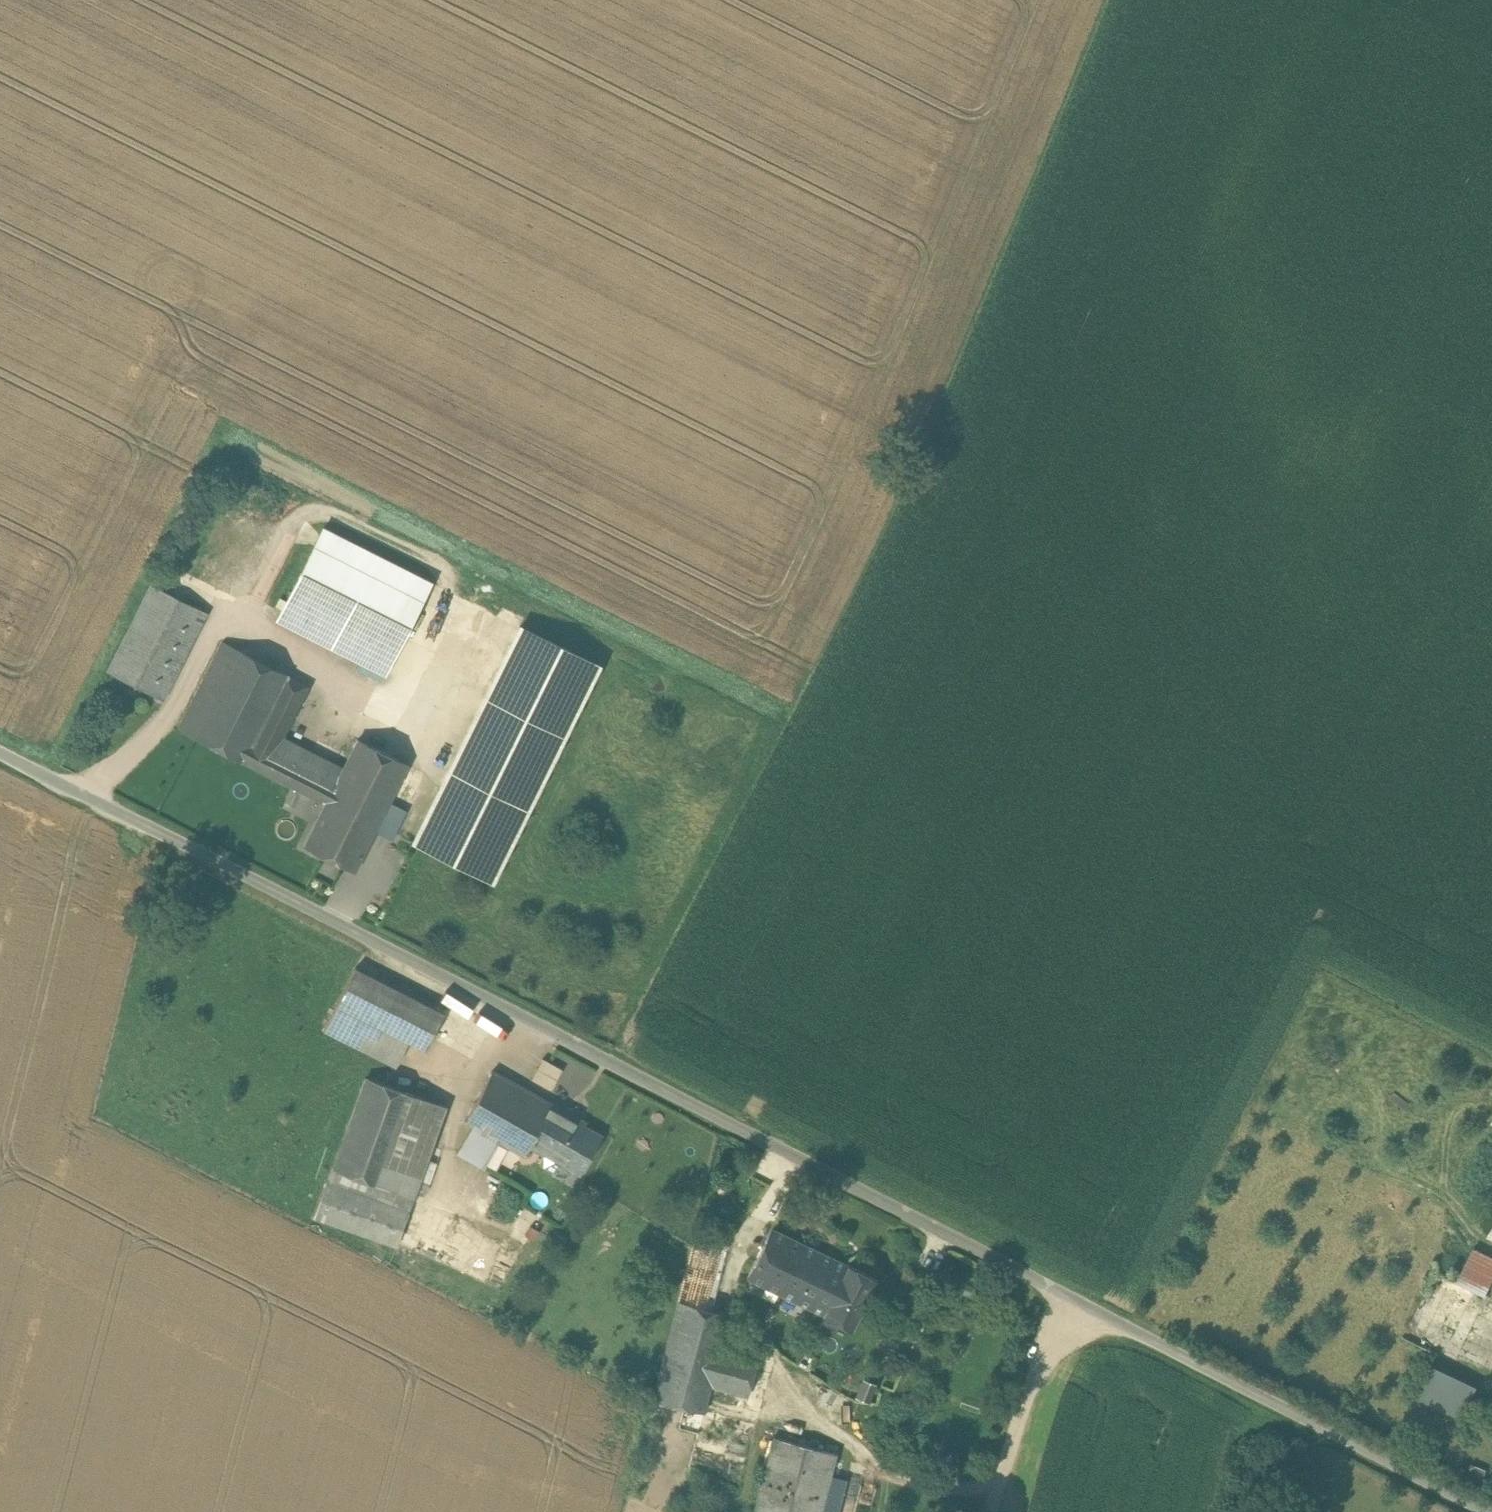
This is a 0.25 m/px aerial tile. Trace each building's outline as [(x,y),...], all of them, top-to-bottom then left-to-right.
[(421,601),(314,547),(277,620),(384,674),(421,601)] [(152,585),(108,671),(163,699),(207,612),(152,585)] [(520,626),(414,841),(493,880),(599,665),(520,626)] [(223,642),(179,729),(194,736),(238,649),(223,642)] [(238,649),(194,736),(241,760),(285,673),(238,649)] [(285,673),(241,760),(326,803),(328,799),(344,767),(285,737),(310,686),(285,673)] [(408,764),(358,739),(344,767),(328,799),(378,824),(389,803),(408,764)] [(378,824),(328,799),(326,803),(304,846),(355,871),(375,829),(378,824)] [(406,811),(389,803),(378,824),(375,829),(392,838),(406,811)] [(444,1013),(355,968),(337,1004),(408,1040),(426,1049),(444,1013)] [(408,1040),(337,1004),(324,1030),(395,1066),(408,1040)] [(563,1069),(543,1058),(531,1078),(551,1090),(563,1069)] [(552,1104),(492,1071),(465,1120),(503,1142),(522,1152),(524,1153),(530,1144),(552,1104)] [(446,1105),(366,1077),(333,1168),(414,1197),(446,1105)] [(577,1119),(552,1104),(530,1144),(579,1171),(599,1135),(575,1122),(577,1119)] [(503,1142),(462,1214),(482,1221),(483,1222),(513,1168),(522,1152),(503,1142)] [(414,1197),(333,1168),(328,1182),(409,1210),(414,1197)] [(532,1179),(513,1168),(483,1222),(482,1221),(482,1222),(501,1233),(532,1179)] [(328,1182),(326,1181),(313,1217),(396,1246),(409,1210),(328,1182)] [(847,1266),(772,1229),(748,1277),(824,1313),(847,1266)] [(721,1249),(694,1242),(686,1272),(713,1279),(721,1249)] [(1473,1249),(1458,1282),(1485,1295),(1491,1280),(1491,1257),(1473,1249)] [(876,1278),(848,1265),(847,1266),(824,1313),(823,1315),(851,1328),(876,1278)] [(713,1279),(686,1272),(682,1288),(708,1295),(713,1279)] [(708,1295),(682,1288),(679,1301),(705,1308),(708,1295)] [(705,1308),(679,1301),(653,1398),(704,1411),(711,1386),(723,1340),(730,1314),(705,1308)] [(760,1350),(723,1340),(711,1386),(748,1396),(760,1350)] [(1477,1386),(1433,1365),(1418,1394),(1463,1416),(1477,1386)] [(860,1375),(853,1393),(867,1398),(874,1380),(860,1375)] [(822,1510),(829,1481),(837,1452),(774,1436),(754,1511),(821,1511),(822,1510)] [(846,1476),(844,1485),(837,1511),(870,1511),(877,1484),(846,1476)] [(844,1485),(829,1481),(822,1510),(829,1511),(837,1511),(844,1485)]
